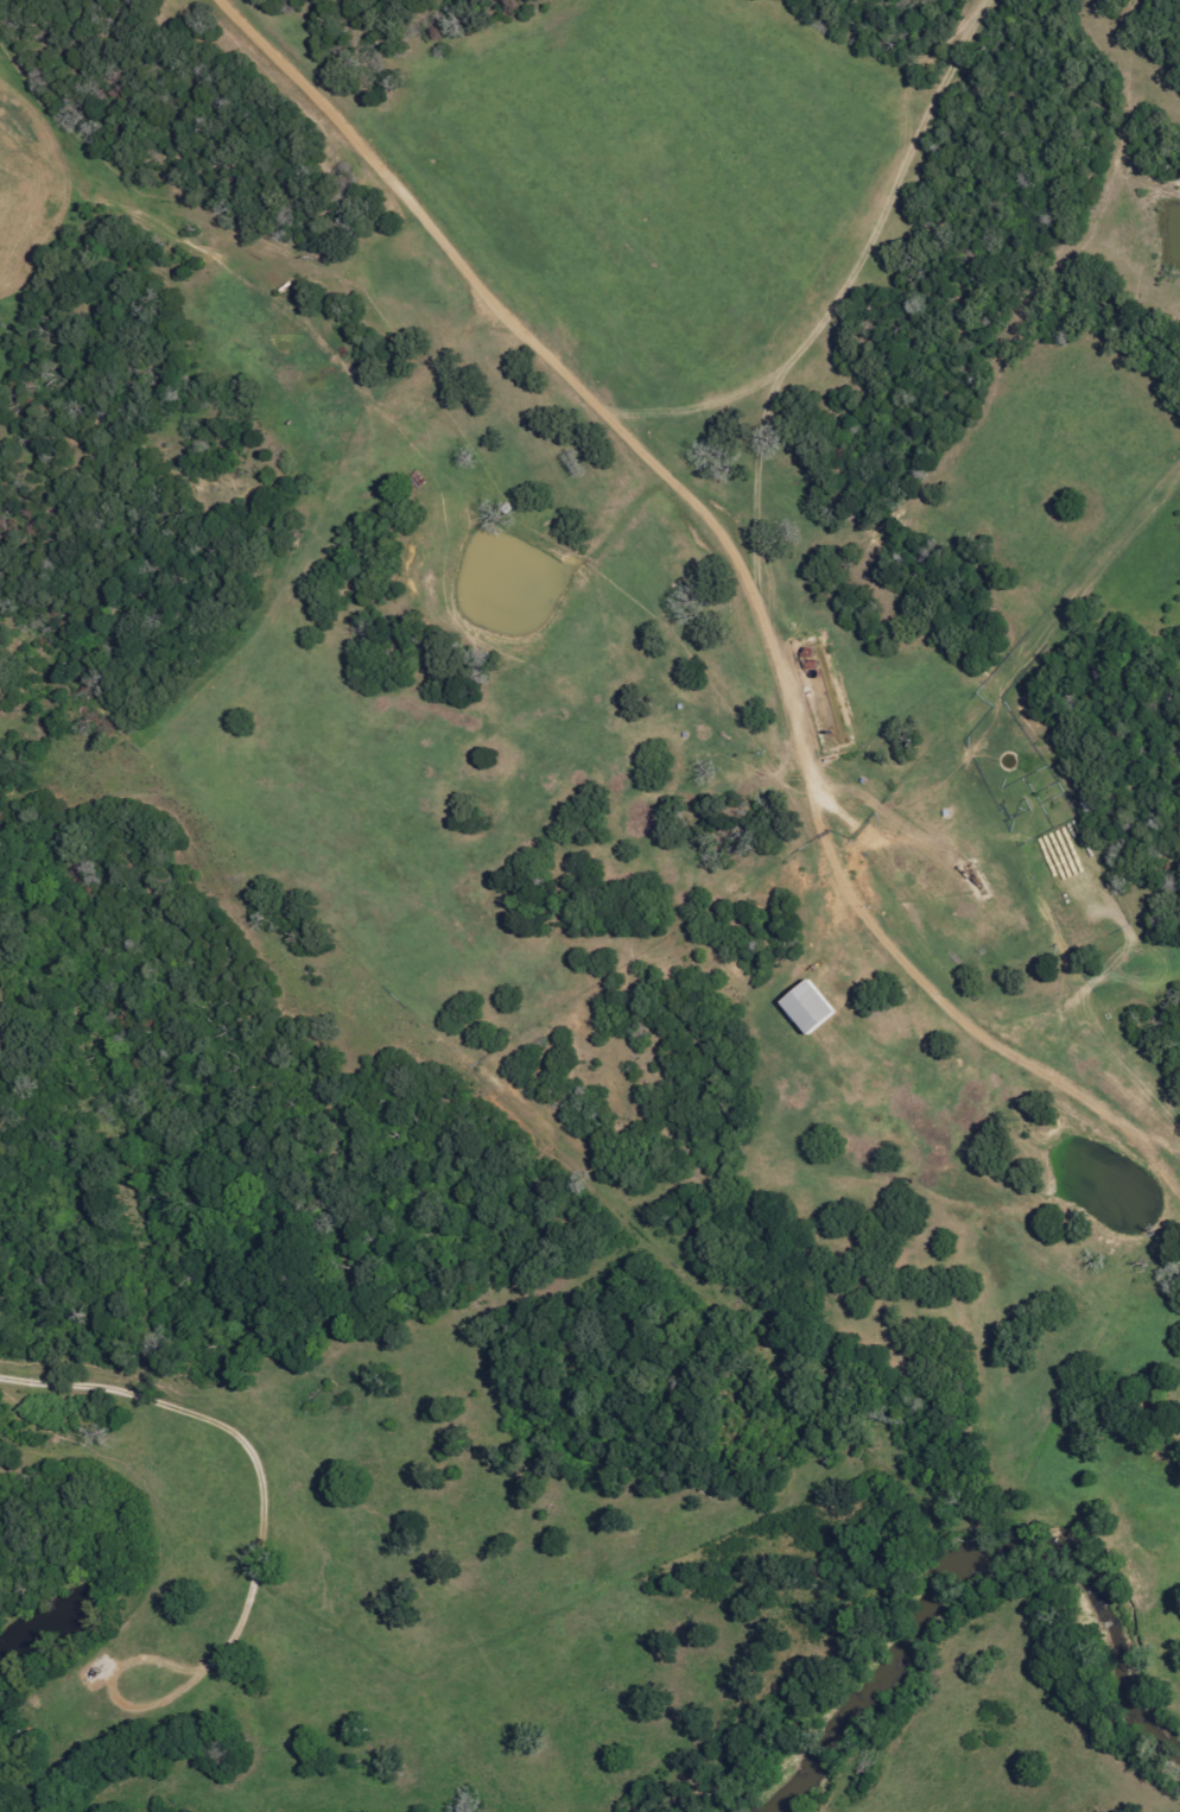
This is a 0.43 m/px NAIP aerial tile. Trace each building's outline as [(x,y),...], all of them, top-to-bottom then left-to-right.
[(812,1035),(839,1013),(813,980),(785,1003),(812,1035)]
